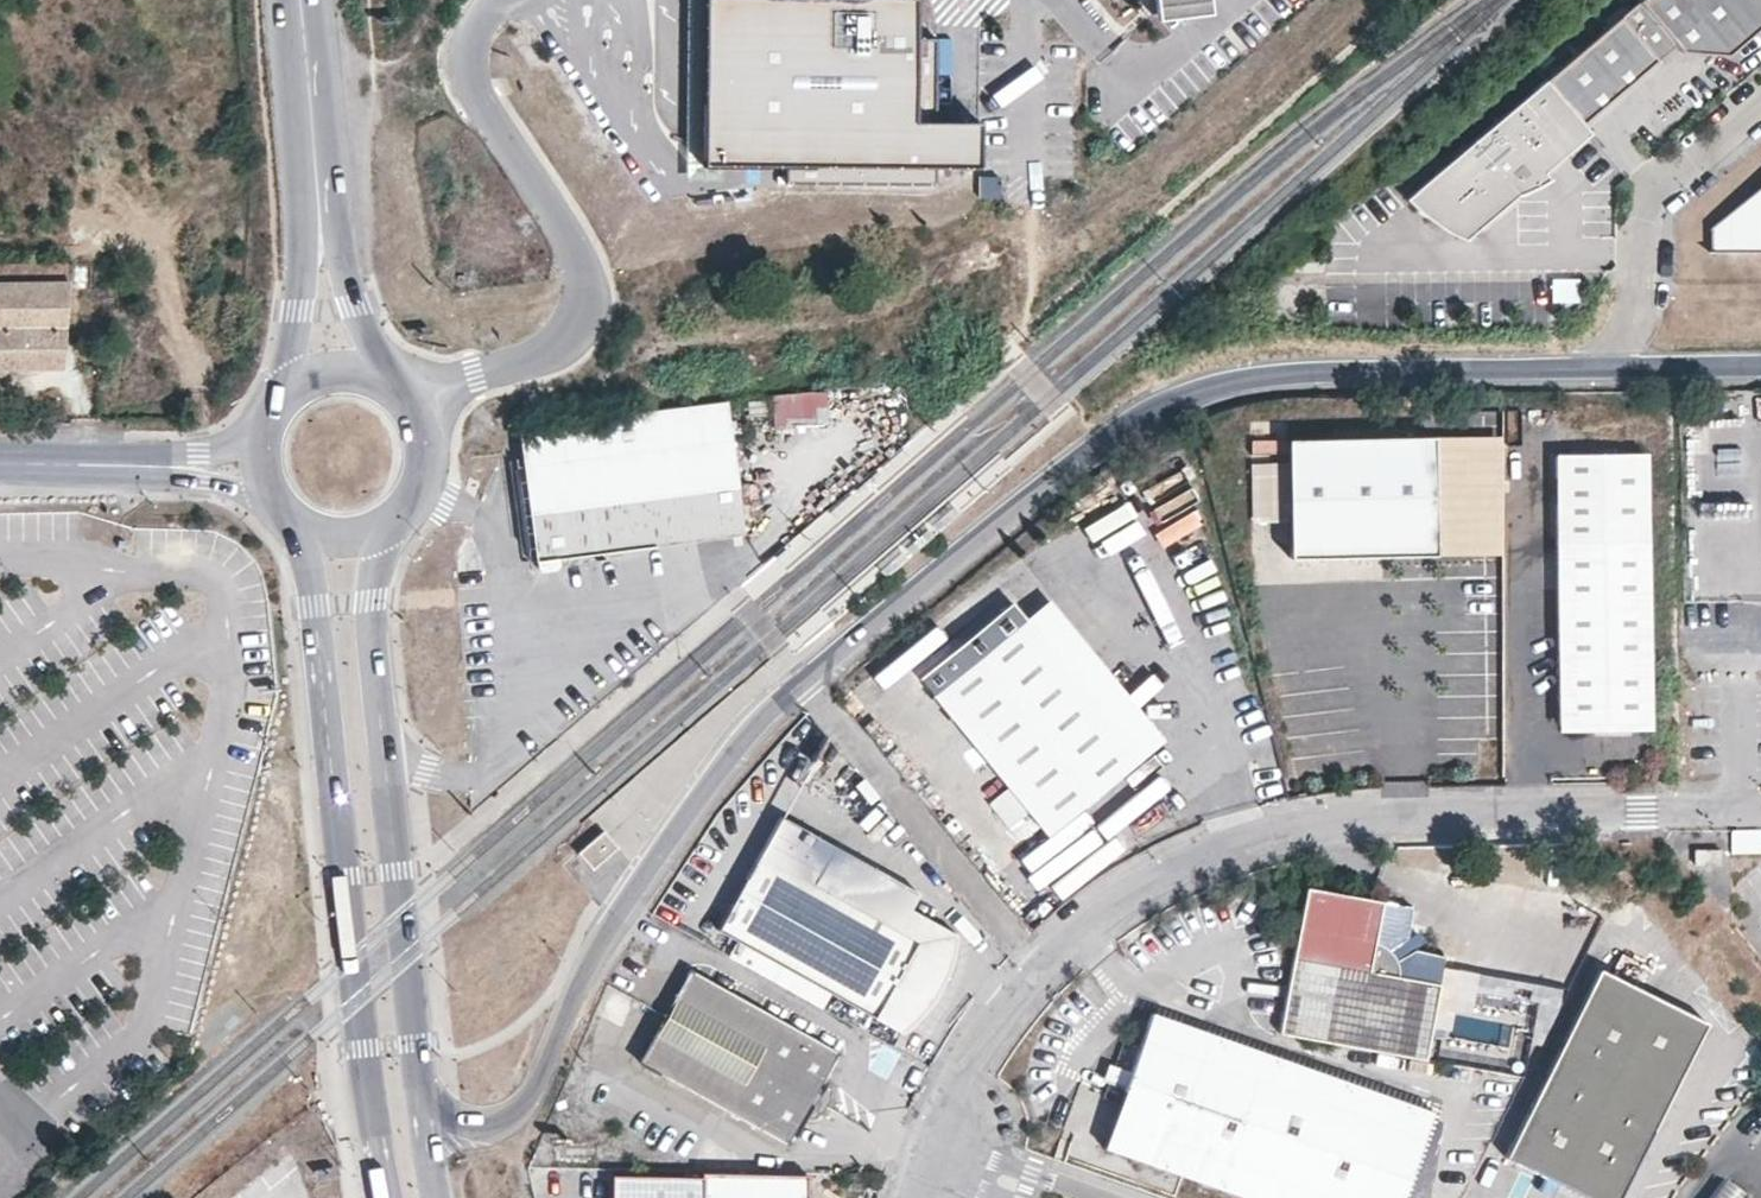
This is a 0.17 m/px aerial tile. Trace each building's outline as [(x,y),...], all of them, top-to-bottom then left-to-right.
[(745,170),(746,40),(914,42),(914,0),(895,0),(687,0),(685,186),(723,186),(723,169),(745,170)] [(1207,0),(1162,0),(1154,6),(1156,26),(1209,20),(1207,0)] [(1675,43),(1645,0),(1626,15),(1658,56),(1675,43)] [(1645,0),(1675,43),(1726,50),(1760,21),(1760,0),(1645,0)] [(1658,56),(1626,15),(1553,81),(1584,117),(1658,56)] [(937,126),(938,43),(914,42),(746,40),(745,170),(786,170),(786,188),(936,190),(936,172),(981,173),(982,126),(937,126)] [(1553,81),(1406,197),(1421,212),(1440,228),(1464,238),(1518,193),(1548,178),(1542,171),(1593,128),(1584,117),(1553,81)] [(1000,180),(978,181),(979,201),(1000,201),(1000,180)] [(1712,249),(1760,249),(1760,186),(1711,227),(1712,249)] [(64,369),(72,262),(0,264),(0,370),(64,369)] [(1551,276),(1552,301),(1577,300),(1575,275),(1551,276)] [(769,392),(771,425),(814,423),(813,390),(769,392)] [(729,403),(669,410),(520,429),(525,463),(538,560),(539,565),(543,568),(546,569),(551,569),(555,567),(557,565),(557,558),(607,552),(654,545),(746,534),(729,403)] [(0,404),(0,428),(13,428),(12,404),(0,404)] [(1500,555),(1498,438),(1285,442),(1287,559),(1500,555)] [(902,448),(881,466),(886,473),(908,454),(902,448)] [(1647,724),(1641,457),(1552,458),(1558,725),(1647,724)] [(525,463),(515,463),(528,562),(538,560),(525,463)] [(877,469),(855,489),(859,497),(884,475),(877,469)] [(851,492),(830,510),(835,517),(858,498),(851,492)] [(938,530),(958,513),(954,506),(932,524),(938,530)] [(912,554),(933,535),(929,526),(905,548),(912,554)] [(886,576),(908,556),(903,549),(879,569),(886,576)] [(607,559),(607,552),(557,558),(557,565),(573,563),(607,559)] [(1163,738),(1048,598),(1025,616),(1141,756),(1163,738)] [(1049,832),(1141,756),(1025,616),(1010,599),(918,674),(1049,832)] [(881,888),(869,909),(818,881),(839,841),(787,812),(721,926),(741,938),(758,947),(880,1016),(894,991),(917,1004),(958,932),(881,888)] [(1730,853),(1760,853),(1760,828),(1730,827),(1730,853)] [(578,850),(592,866),(620,847),(607,830),(578,850)] [(1697,860),(1698,876),(1722,877),(1723,860),(1697,860)] [(1309,889),(1280,1038),(1428,1063),(1442,987),(1401,980),(1400,975),(1400,970),(1399,966),(1397,962),(1395,959),(1392,954),(1388,950),(1383,948),(1377,944),(1385,904),(1309,889)] [(748,964),(758,947),(741,938),(732,955),(748,964)] [(666,1015),(641,1061),(794,1143),(809,1118),(824,1113),(832,1096),(826,1082),(842,1051),(690,969),(666,1015)] [(1600,976),(1505,1163),(1546,1183),(1559,1190),(1575,1197),(1622,1197),(1707,1030),(1600,976)] [(1237,1197),(1403,1197),(1432,1116),(1153,1016),(1105,1151),(1237,1197)] [(698,1176),(610,1174),(610,1197),(804,1197),(804,1175),(700,1173),(698,1176)] [(1748,1193),(1732,1181),(1718,1197),(1754,1197),(1748,1193)] [(1546,1183),(1539,1196),(1542,1197),(1555,1197),(1559,1190),(1546,1183)]
